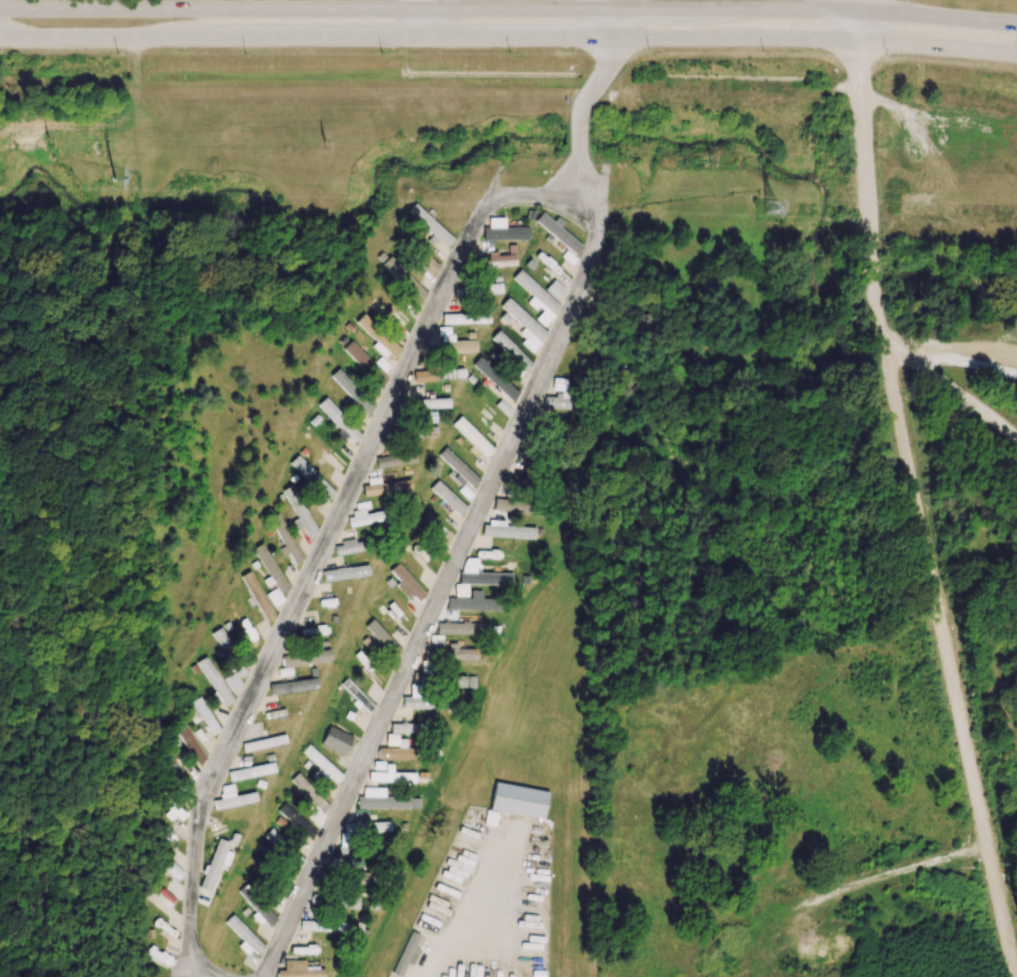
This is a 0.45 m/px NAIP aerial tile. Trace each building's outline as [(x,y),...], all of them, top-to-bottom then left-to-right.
[(407,211),(445,247),(453,239),(415,203),(407,211)] [(560,228),(562,225),(542,210),(534,223),(576,254),(583,245),(560,228)] [(483,240),(529,239),(529,227),(504,227),(504,218),(488,218),(488,227),(482,228),(483,240)] [(496,255),(496,254),(478,255),(479,267),(516,264),(515,254),(496,255)] [(427,293),(389,256),(381,265),(419,301),(427,293)] [(526,303),(535,310),(541,304),(551,314),(559,305),(520,269),(512,278),(532,297),(526,303)] [(502,293),(502,283),(481,284),(481,294),(502,293)] [(548,332),(507,298),(499,306),(524,327),(516,337),(532,350),(548,332)] [(442,324),(489,323),(489,313),(442,314),(442,324)] [(354,322),(375,342),(371,346),(383,358),(388,353),(393,358),(401,350),(362,314),(354,322)] [(518,367),(515,370),(520,376),(532,365),(499,329),(491,337),(518,367)] [(453,341),(453,335),(440,336),(440,342),(430,342),(430,353),(476,351),(475,340),(453,341)] [(378,387),(387,379),(350,340),(341,349),(378,387)] [(518,392),(479,356),(471,365),(511,401),(518,392)] [(330,376),(367,415),(375,407),(338,368),(330,376)] [(439,369),(440,379),(463,378),(463,368),(439,369)] [(435,380),(435,369),(413,370),(414,381),(435,380)] [(574,410),(575,398),(566,398),(567,378),(553,377),(552,390),(560,391),(559,397),(544,397),(543,408),(574,410)] [(353,444),(361,436),(326,397),(317,404),(353,444)] [(449,408),(449,398),(407,399),(407,409),(449,408)] [(436,422),(436,412),(425,412),(425,423),(436,422)] [(485,457),(493,449),(460,416),(451,425),(485,457)] [(436,427),(403,428),(403,439),(436,438),(436,427)] [(438,455),(458,474),(453,478),(461,485),(465,481),(472,487),(480,479),(445,447),(438,455)] [(289,463),(326,501),(334,492),(298,454),(289,463)] [(376,466),(416,465),(415,454),(376,456),(376,466)] [(411,489),(409,478),(362,486),(364,498),(411,489)] [(458,515),(466,507),(437,480),(430,488),(458,515)] [(473,494),(464,484),(458,490),(467,500),(473,494)] [(316,532),(292,485),(282,490),(296,518),(291,521),(296,531),(303,527),(307,536),(316,532)] [(506,512),(533,515),(535,504),(494,499),(491,523),(504,525),(506,512)] [(354,504),(356,513),(346,516),(349,528),(383,520),(381,509),(370,511),(367,501),(354,504)] [(294,564),(303,558),(278,513),(268,519),(283,546),(278,549),(282,556),(288,553),(294,564)] [(482,537),(535,538),(535,527),(482,525),(482,537)] [(333,544),(335,555),(365,551),(364,539),(333,544)] [(511,585),(512,573),(477,573),(478,558),(461,558),(461,584),(511,585)] [(418,601),(426,594),(397,563),(389,570),(399,581),(395,585),(408,600),(413,596),(418,601)] [(321,570),(323,581),(368,576),(367,565),(321,570)] [(266,622),(275,616),(249,570),(240,576),(266,622)] [(283,600),(276,588),(266,594),(273,606),(283,600)] [(448,598),(447,609),(500,611),(500,597),(481,596),(481,591),(471,591),(471,599),(448,598)] [(365,626),(388,655),(397,648),(373,619),(365,626)] [(301,635),(327,634),(327,626),(301,628),(301,635)] [(223,653),(233,647),(221,627),(211,633),(223,653)] [(477,660),(477,648),(462,648),(462,641),(447,641),(447,649),(422,649),(422,674),(428,674),(428,661),(477,660)] [(330,660),(329,648),(280,656),(282,667),(330,660)] [(225,706),(232,703),(208,656),(198,661),(213,693),(209,695),(213,704),(222,700),(225,706)] [(248,672),(244,664),(234,669),(239,678),(248,672)] [(241,684),(233,672),(223,679),(231,691),(241,684)] [(317,690),(316,679),(269,683),(270,694),(317,690)] [(402,709),(452,708),(452,698),(421,699),(421,684),(409,685),(410,698),(402,698),(402,709)] [(220,730),(201,697),(192,702),(212,735),(220,730)] [(419,733),(419,724),(390,724),(390,734),(419,733)] [(197,764),(206,758),(187,725),(178,731),(197,764)] [(345,755),(353,736),(329,726),(321,745),(345,755)] [(286,742),(284,734),(241,744),(243,752),(286,742)] [(378,760),(414,759),(414,749),(406,749),(406,739),(397,739),(397,748),(377,748),(378,760)] [(302,751),(336,783),(343,776),(309,744),(302,751)] [(228,779),(274,774),(273,764),(227,769),(228,779)] [(415,773),(392,773),(393,765),(385,764),(385,773),(368,772),(368,782),(415,783),(415,773)] [(307,816),(317,827),(326,818),(321,813),(329,807),(298,773),(290,779),(316,808),(307,816)] [(419,809),(419,798),(384,797),(384,788),(376,788),(376,782),(363,782),(362,796),(357,796),(357,808),(419,809)] [(547,791),(493,783),(489,811),(544,818),(547,791)] [(257,801),(255,791),(234,796),(232,784),(219,787),(222,799),(213,801),(215,810),(257,801)] [(317,831),(283,804),(277,812),(311,839),(317,831)] [(390,832),(390,822),(367,822),(366,808),(353,809),(353,823),(344,823),(344,833),(390,832)] [(495,826),(498,813),(487,810),(483,824),(495,826)] [(283,840),(272,828),(264,835),(275,848),(283,840)] [(228,842),(216,838),(199,889),(210,893),(220,864),(227,867),(231,853),(225,851),(228,842)] [(304,862),(291,848),(283,856),(296,870),(304,862)] [(165,868),(178,880),(184,874),(171,862),(165,868)] [(336,908),(358,909),(359,896),(337,895),(336,908)] [(243,941),(238,946),(249,958),(263,945),(233,914),(225,921),(243,941)] [(300,931),(351,932),(352,922),(300,921),(300,931)] [(400,976),(404,976),(415,947),(419,935),(409,931),(393,974),(400,976)] [(284,960),(284,970),(276,970),(277,976),(324,976),(324,969),(304,969),(304,960),(284,960)]
